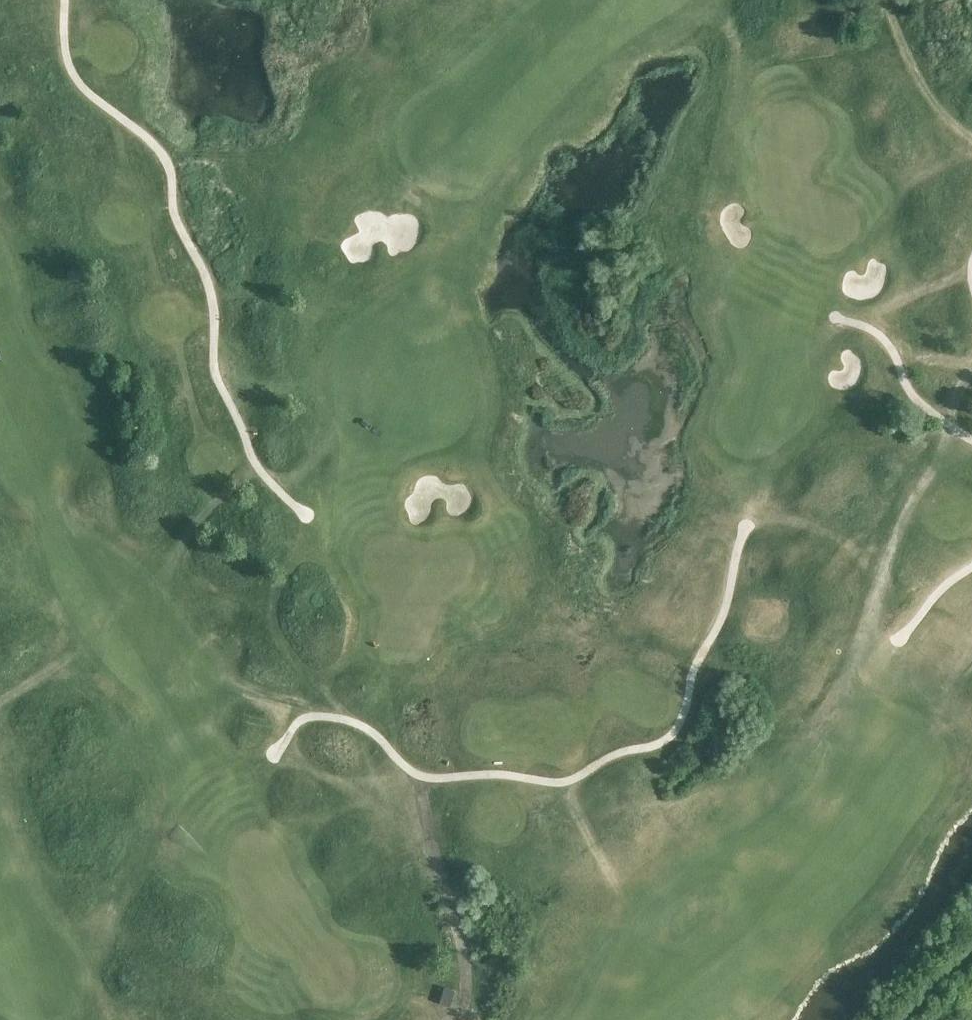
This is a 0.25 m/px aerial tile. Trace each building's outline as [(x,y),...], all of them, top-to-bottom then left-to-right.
[(457,991),(439,987),(436,1004),(451,1006),(457,991)]
